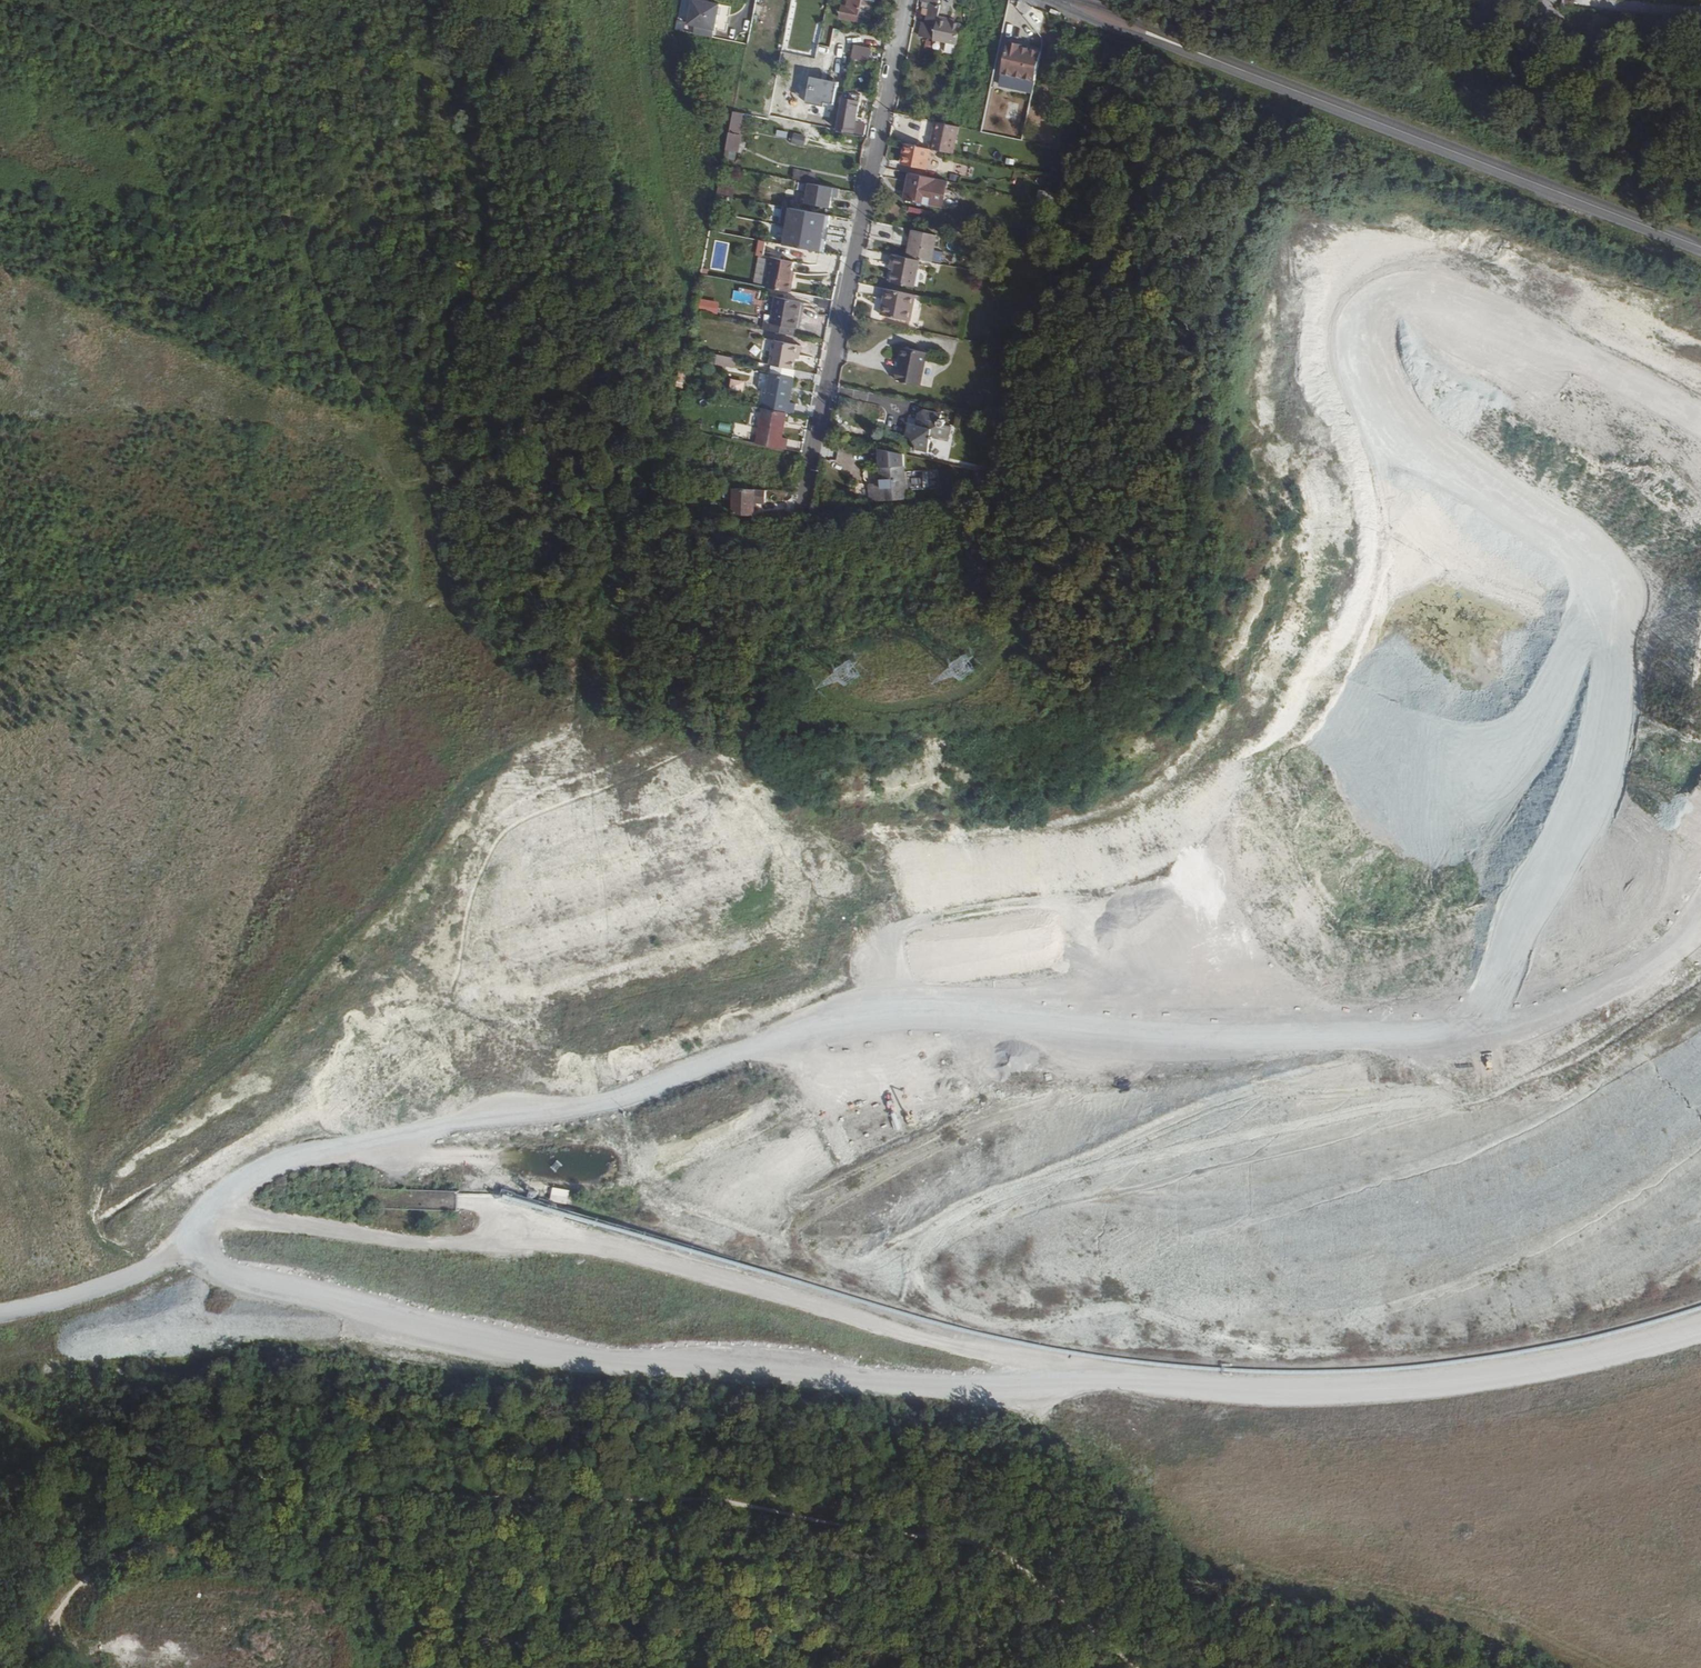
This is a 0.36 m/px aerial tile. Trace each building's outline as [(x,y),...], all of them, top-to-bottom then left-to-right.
[(721,4),(704,0),(693,0),(688,23),(699,26),(697,34),(713,37),(721,4)] [(864,0),(849,0),(848,4),(843,2),(840,16),(860,20),(864,0)] [(942,2),(939,2),(940,0),(924,0),(923,4),(932,6),(931,14),(929,13),(928,20),(924,19),(921,34),(934,37),(940,13),(942,2)] [(720,29),(724,30),(729,7),(726,6),(720,29)] [(958,42),(962,21),(947,18),(948,15),(940,13),(934,37),(958,42)] [(791,51),(794,35),(786,33),(783,49),(791,51)] [(1036,77),(1042,50),(1029,47),(1029,50),(1021,49),(1022,43),(1010,40),(1003,70),(1036,77)] [(855,44),(851,58),(870,63),(873,49),(855,44)] [(815,79),(812,104),(840,108),(843,82),(815,79)] [(857,120),(862,93),(846,90),(841,117),(839,117),(838,126),(866,131),(867,123),(857,120)] [(739,132),(744,110),(735,108),(729,137),(741,139),(742,133),(739,132)] [(822,126),(824,117),(805,113),(803,122),(822,126)] [(956,151),(962,124),(937,119),(932,146),(956,151)] [(794,134),(794,144),(806,145),(806,134),(794,134)] [(739,148),(741,139),(729,137),(727,146),(739,148)] [(927,167),(932,146),(907,141),(905,152),(910,153),(908,163),(927,167)] [(946,204),(951,178),(909,169),(906,184),(914,186),(911,197),(922,200),(923,192),(932,193),(930,201),(946,204)] [(816,180),(817,173),(796,170),(795,176),(816,180)] [(832,206),(834,194),(840,195),(842,186),(811,180),(807,200),(832,206)] [(733,194),(735,185),(720,182),(718,191),(733,194)] [(1062,200),(1064,189),(1044,184),(1042,196),(1062,200)] [(830,228),(832,214),(803,208),(800,226),(825,231),(826,227),(830,228)] [(822,249),(825,231),(800,226),(799,228),(801,233),(800,238),(799,245),(822,249)] [(932,259),(938,232),(914,227),(909,254),(922,257),(932,259)] [(916,284),(922,257),(909,254),(895,251),(893,262),(897,263),(894,280),(916,284)] [(792,290),(797,271),(794,270),(796,259),(771,255),(768,273),(771,274),(768,285),(792,290)] [(911,318),(918,292),(888,285),(881,311),(911,318)] [(733,300),(752,303),(754,293),(734,291),(733,300)] [(798,326),(803,299),(778,293),(773,320),(767,319),(766,327),(794,333),(796,326),(798,326)] [(703,299),(700,309),(719,314),(721,303),(703,299)] [(795,366),(799,341),(766,334),(760,359),(795,366)] [(922,383),(929,350),(907,345),(903,366),(899,365),(896,377),(922,383)] [(735,364),(737,355),(721,352),(719,361),(735,364)] [(684,387),(688,369),(682,367),(678,386),(684,387)] [(792,398),(796,375),(773,370),(765,405),(789,410),(796,411),(798,399),(792,398)] [(732,379),(731,390),(742,391),(743,381),(732,379)] [(784,433),(789,410),(765,405),(758,440),(766,442),(789,446),(791,435),(784,433)] [(930,448),(932,434),(948,437),(951,424),(946,423),(947,420),(945,418),(942,417),(943,412),(926,409),(921,412),(920,418),(923,419),(922,423),(911,421),(908,434),(913,435),(917,441),(916,446),(930,448)] [(767,480),(769,456),(801,461),(803,449),(789,446),(766,442),(765,452),(743,450),(743,456),(749,457),(749,460),(748,460),(746,478),(767,480)] [(868,502),(905,501),(903,452),(874,453),(875,483),(867,483),(868,502)] [(908,471),(908,488),(937,488),(937,471),(908,471)] [(767,499),(768,487),(736,485),(734,510),(755,512),(756,498),(767,499)] [(553,1186),(552,1200),(568,1202),(570,1188),(553,1186)]
